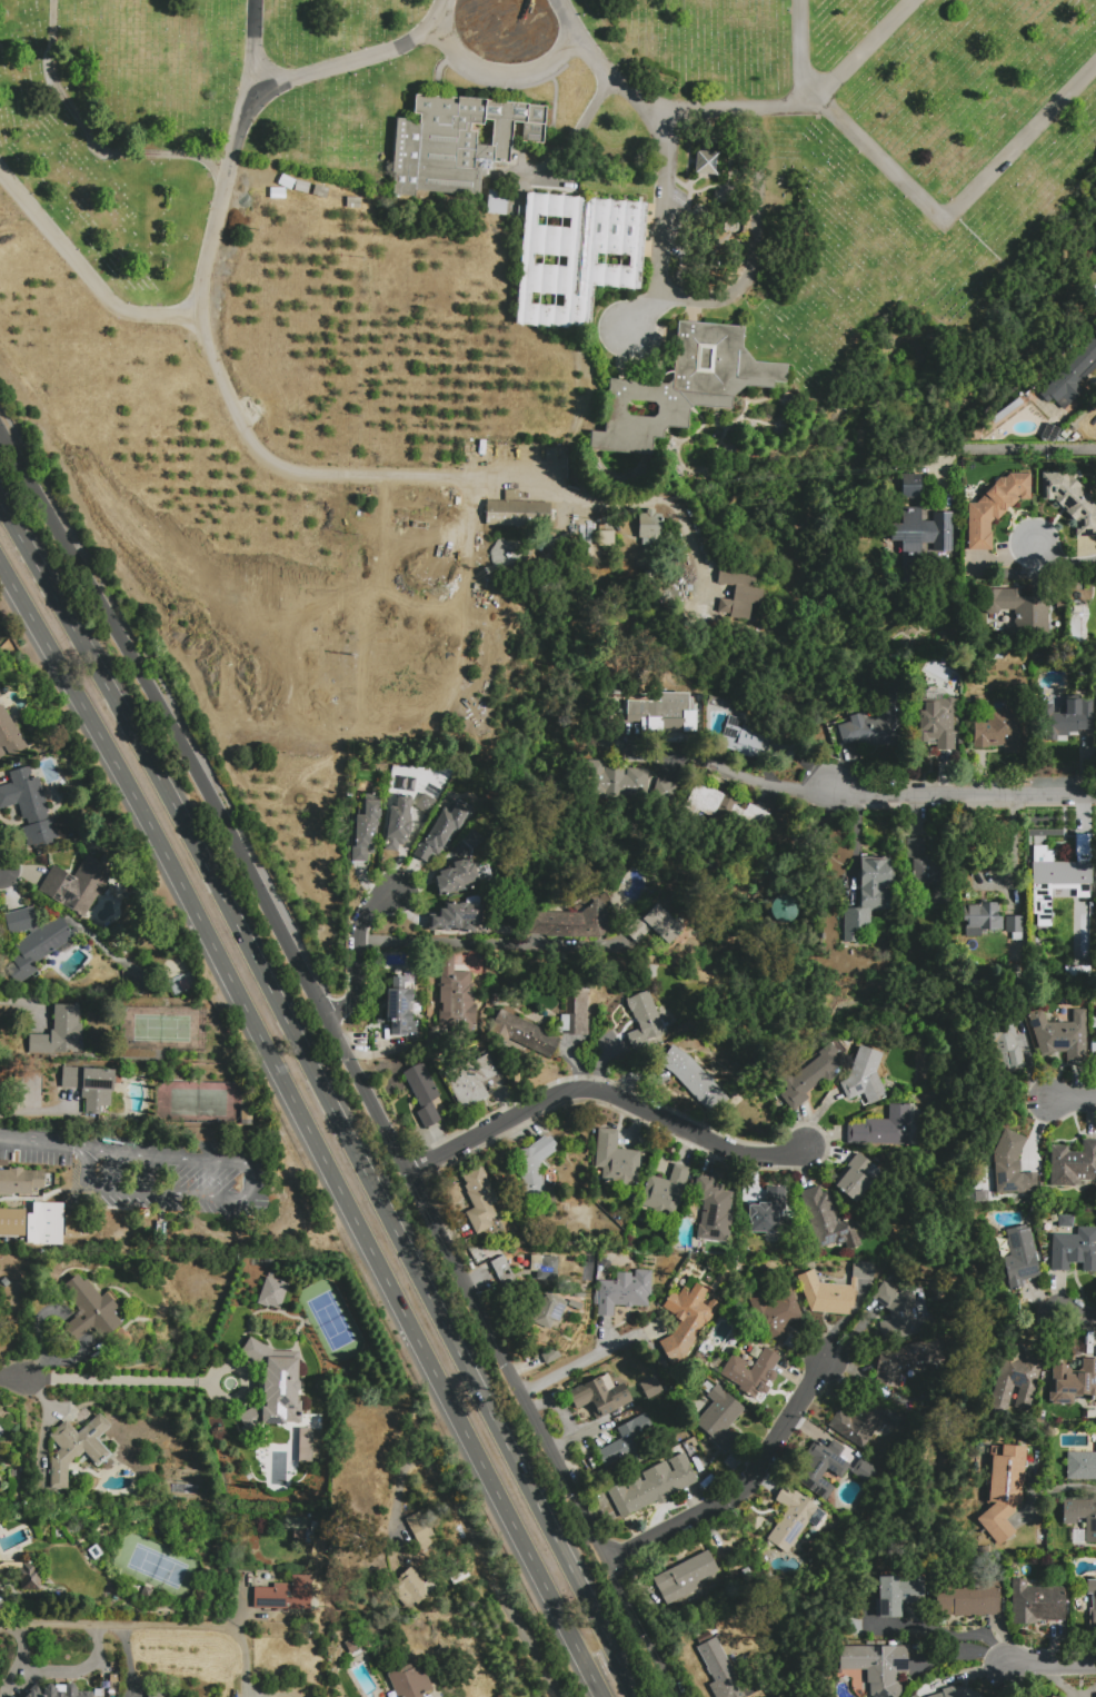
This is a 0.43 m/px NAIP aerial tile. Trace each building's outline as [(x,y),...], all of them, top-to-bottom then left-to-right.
[(415,197),(392,196),(393,173),(391,173),(396,119),(405,119),(403,122),(419,123),(419,115),(412,115),(415,96),(527,105),(527,106),(546,107),(542,145),(520,142),(522,123),(512,122),(508,163),(492,162),(492,170),(486,169),(485,178),(480,178),(478,197),(415,191),(415,197)] [(696,150),(718,152),(717,176),(694,173),(696,150)] [(267,170),(281,167),(283,178),(269,180),(267,170)] [(299,180),(312,185),(308,196),(295,190),(299,180)] [(273,195),(278,185),(291,190),(288,200),(273,195)] [(329,190),(327,200),(313,197),(316,187),(329,190)] [(490,189),(508,190),(507,216),(488,214),(490,189)] [(647,205),(640,290),(595,287),(590,331),(515,325),(527,193),(585,198),(585,204),(588,205),(588,199),(647,205)] [(677,321),(744,327),(743,347),(755,363),(788,365),(786,383),(774,381),(774,389),(745,387),(731,397),(731,409),(693,406),(689,410),(688,429),(668,428),(664,431),(664,439),(654,438),(652,455),(589,450),(591,430),(605,431),(609,379),(668,384),(672,380),(677,321)] [(1040,397),(1095,338),(1095,359),(1078,378),(1082,381),(1078,385),(1080,386),(1079,387),(1084,393),(1070,406),(1069,406),(1065,410),(1054,400),(1049,405),(1040,397)] [(1040,438),(1047,424),(1060,429),(1053,444),(1040,438)] [(990,524),(990,533),(993,533),(993,549),(968,549),(968,504),(976,504),(1006,472),(1007,474),(1032,474),(1032,499),(1018,499),(998,522),(995,518),(990,524)] [(1080,488),(1095,503),(1095,540),(1095,542),(1090,537),(1075,537),(1075,523),(1067,520),(1066,514),(1052,502),(1042,502),(1042,473),(1066,473),(1079,485),(1082,487),(1080,488)] [(901,556),(900,542),(889,542),(889,524),(900,524),(900,478),(920,478),(920,522),(933,522),(933,513),(951,512),(951,552),(933,552),(933,544),(920,544),(920,556),(901,556)] [(507,489),(522,490),(521,500),(507,499),(507,489)] [(551,503),(551,527),(487,526),(487,502),(551,503)] [(640,516),(647,516),(647,512),(657,513),(657,517),(662,517),(662,542),(661,542),(660,546),(651,546),(651,548),(642,548),(644,540),(639,540),(640,516)] [(615,549),(600,549),(600,534),(615,534),(615,549)] [(498,543),(512,540),(525,547),(527,556),(532,556),(531,562),(528,562),(526,565),(528,567),(524,573),(506,577),(494,569),(490,555),(498,543)] [(749,623),(731,621),(733,616),(719,615),(720,602),(734,604),(736,589),(718,587),(720,569),(757,575),(755,591),(765,592),(763,607),(753,606),(749,623)] [(1019,589),(1019,597),(1047,597),(1047,639),(1000,639),(1000,631),(994,631),(994,625),(986,625),(986,589),(1019,589)] [(686,746),(675,746),(675,726),(640,726),(640,723),(628,723),(627,702),(660,702),(660,694),(689,694),(689,713),(694,713),(694,722),(689,722),(689,742),(686,742),(686,746)] [(1092,699),(1092,728),(1078,728),(1078,733),(1068,733),(1068,736),(1057,736),(1057,741),(1049,741),(1049,713),(1058,713),(1058,708),(1066,708),(1066,696),(1079,696),(1079,699),(1092,699)] [(935,751),(935,742),(915,742),(915,704),(921,704),(921,701),(945,701),(945,699),(957,699),(957,714),(953,714),(953,732),(954,732),(954,751),(935,751)] [(6,755),(0,759),(0,706),(2,704),(28,747),(10,757),(4,746),(1,748),(6,755)] [(1019,754),(1003,754),(1003,746),(988,746),(988,748),(974,748),(974,722),(985,722),(985,709),(1019,709),(1019,754)] [(843,744),(837,726),(850,722),(848,717),(861,713),(864,721),(886,722),(887,713),(900,714),(898,747),(859,744),(860,738),(843,744)] [(726,715),(747,721),(746,726),(799,743),(791,767),(753,756),(751,761),(739,756),(740,753),(717,746),(726,715)] [(627,768),(647,770),(646,797),(622,796),(622,800),(589,797),(591,761),(605,762),(605,767),(624,768),(622,775),(627,775),(627,768)] [(19,804),(0,810),(0,786),(12,783),(12,781),(10,781),(8,773),(30,767),(32,775),(28,776),(29,780),(39,777),(49,813),(47,814),(49,820),(54,818),(60,838),(52,841),(53,844),(29,851),(22,827),(30,825),(28,820),(23,821),(19,804)] [(650,800),(657,778),(677,785),(670,805),(650,800)] [(724,791),(739,798),(736,805),(746,811),(749,804),(770,814),(761,831),(731,815),(726,826),(710,820),(713,816),(686,803),(697,781),(723,794),(724,791)] [(365,815),(365,814),(362,813),(362,802),(365,802),(365,794),(380,794),(380,810),(381,810),(380,821),(376,821),(375,836),(373,854),(368,854),(368,865),(355,864),(356,815),(365,815)] [(416,807),(424,794),(436,802),(429,814),(416,807)] [(412,797),(409,822),(411,823),(410,835),(408,835),(407,844),(405,844),(405,847),(399,846),(398,853),(385,852),(386,845),(387,845),(387,840),(386,838),(390,807),(397,807),(398,795),(412,797)] [(427,862),(415,855),(424,840),(426,841),(444,811),(450,814),(456,804),(469,811),(451,842),(448,841),(439,856),(432,853),(427,862)] [(461,840),(471,828),(484,838),(472,850),(461,840)] [(906,838),(924,838),(924,860),(943,860),(943,892),(950,892),(950,904),(930,904),(930,884),(911,884),(911,872),(906,872),(906,838)] [(1088,862),(1052,862),(1052,847),(1030,847),(1031,914),(1035,914),(1035,926),(1050,926),(1049,888),(1074,888),(1074,898),(1088,897),(1088,862)] [(40,890),(54,865),(73,877),(87,855),(113,871),(107,882),(109,883),(101,895),(99,893),(84,917),(40,890)] [(439,896),(435,879),(441,876),(440,872),(455,867),(454,863),(470,859),(471,865),(475,864),(480,885),(439,896)] [(888,859),(888,870),(893,870),(893,890),(880,890),(880,912),(869,912),(869,923),(869,932),(858,932),(858,943),(843,943),(843,923),(843,911),(846,911),(846,907),(856,907),(856,901),(859,897),(859,885),(856,881),(856,874),(859,870),(859,859),(888,859)] [(781,929),(779,926),(764,905),(786,890),(804,913),(786,926),(781,929)] [(529,913),(581,913),(596,900),(617,923),(600,937),(546,936),(546,935),(529,934),(529,913)] [(658,903),(668,913),(667,914),(672,920),(676,917),(685,926),(682,930),(668,944),(651,929),(637,943),(625,932),(630,926),(640,916),(642,919),(658,903)] [(965,936),(965,921),(962,921),(962,905),(978,905),(978,903),(997,903),(997,917),(1002,917),(1002,931),(982,931),(982,936),(965,936)] [(429,931),(429,914),(440,914),(440,909),(447,909),(447,904),(459,904),(467,904),(478,905),(481,905),(481,924),(485,924),(485,933),(471,932),(458,932),(458,936),(435,936),(435,931),(429,931)] [(73,936),(39,962),(40,964),(34,967),(39,974),(19,989),(18,988),(7,971),(16,965),(13,961),(21,955),(14,945),(31,934),(30,932),(11,937),(4,914),(32,906),(38,930),(40,931),(59,919),(61,922),(63,921),(73,936)] [(1005,916),(1020,916),(1020,933),(1005,933),(1005,916)] [(470,972),(470,975),(471,975),(471,984),(474,984),(474,1004),(476,1004),(476,1022),(459,1022),(459,1026),(439,1026),(440,955),(454,955),(454,965),(464,965),(470,972)] [(412,1021),(419,1021),(419,1036),(390,1036),(390,1022),(387,1022),(387,989),(392,989),(392,977),(392,976),(405,976),(405,983),(412,983),(412,1021)] [(575,989),(588,990),(587,1020),(589,1020),(588,1035),(561,1034),(561,1024),(560,1024),(560,1015),(569,1015),(569,1014),(574,1014),(575,989)] [(649,1045),(634,1052),(627,1034),(639,1030),(635,1019),(634,1019),(627,1001),(637,994),(649,992),(660,1021),(662,1020),(667,1032),(647,1040),(649,1045)] [(56,1008),(80,1008),(79,1026),(83,1026),(82,1042),(79,1042),(79,1055),(53,1054),(53,1056),(30,1056),(30,1035),(52,1035),(52,1033),(54,1033),(56,1008)] [(1085,1058),(1066,1059),(1066,1052),(1055,1052),(1057,1055),(1042,1059),(1027,1013),(1043,1009),(1046,1022),(1073,1022),(1073,1010),(1085,1010),(1085,1058)] [(492,1032),(502,1011),(560,1039),(550,1060),(492,1032)] [(1022,1041),(1026,1065),(994,1072),(983,1020),(992,1018),(994,1026),(1014,1022),(1017,1041),(1022,1041)] [(818,1053),(830,1043),(838,1052),(835,1054),(843,1064),(833,1072),(836,1076),(827,1084),(824,1080),(805,1094),(809,1099),(794,1112),(780,1095),(786,1091),(780,1083),(790,1075),(793,1078),(820,1055),(818,1053)] [(659,1064),(671,1045),(690,1058),(729,1100),(710,1115),(677,1078),(672,1074),(659,1064)] [(860,1045),(883,1054),(876,1072),(888,1096),(869,1105),(864,1094),(847,1101),(839,1083),(848,1080),(860,1045)] [(489,1096),(462,1111),(442,1075),(469,1061),(471,1064),(487,1055),(498,1074),(481,1083),(489,1096)] [(441,1120),(426,1128),(417,1112),(422,1110),(403,1073),(412,1068),(424,1063),(440,1096),(437,1098),(437,1099),(431,1102),(441,1120)] [(62,1090),(63,1068),(114,1070),(114,1092),(112,1092),(111,1118),(86,1117),(87,1101),(82,1101),(82,1091),(62,1090)] [(847,1143),(847,1124),(865,1124),(865,1120),(888,1120),(888,1104),(914,1104),(914,1123),(908,1123),(908,1144),(847,1143)] [(598,1129),(618,1130),(617,1150),(640,1151),(638,1188),(616,1187),(616,1181),(602,1180),(602,1168),(596,1168),(598,1129)] [(1036,1173),(1038,1194),(1018,1197),(1018,1194),(996,1198),(996,1193),(993,1193),(990,1157),(999,1139),(1002,1140),(1007,1129),(1027,1139),(1017,1160),(1018,1160),(1019,1173),(1036,1173)] [(550,1137),(556,1145),(552,1148),(555,1151),(540,1162),(544,1190),(552,1189),(554,1201),(524,1205),(518,1150),(526,1150),(545,1137),(546,1139),(550,1137)] [(1083,1140),(1095,1140),(1095,1180),(1079,1180),(1079,1184),(1075,1184),(1075,1187),(1050,1185),(1052,1145),(1067,1145),(1067,1152),(1082,1152),(1083,1140)] [(858,1152),(883,1173),(857,1204),(848,1197),(848,1198),(837,1189),(837,1188),(833,1183),(858,1152)] [(674,1164),(689,1169),(684,1189),(681,1189),(674,1218),(666,1215),(665,1218),(651,1214),(652,1209),(640,1204),(648,1175),(669,1181),(674,1164)] [(492,1228),(477,1235),(466,1212),(474,1208),(467,1194),(468,1193),(465,1187),(467,1185),(461,1175),(480,1165),(481,1168),(482,1168),(487,1177),(486,1177),(498,1201),(491,1204),(497,1217),(488,1221),(492,1228)] [(31,1195),(0,1195),(0,1171),(8,1171),(8,1168),(23,1168),(23,1171),(46,1172),(44,1189),(32,1189),(31,1195)] [(697,1175),(715,1179),(714,1184),(724,1185),(723,1191),(733,1192),(730,1211),(733,1212),(728,1243),(696,1239),(698,1224),(700,1224),(704,1200),(695,1199),(697,1175)] [(791,1219),(790,1234),(767,1234),(767,1233),(750,1232),(750,1218),(748,1218),(749,1204),(759,1205),(759,1203),(766,1203),(766,1187),(786,1188),(785,1211),(783,1211),(781,1218),(791,1219)] [(800,1195),(820,1189),(823,1197),(828,1194),(838,1225),(853,1220),(858,1238),(861,1247),(847,1251),(845,1242),(820,1251),(800,1195)] [(64,1204),(63,1247),(28,1246),(29,1214),(33,1214),(33,1203),(64,1204)] [(26,1237),(0,1236),(0,1209),(26,1210),(26,1237)] [(66,1237),(67,1215),(87,1217),(87,1237),(66,1237)] [(1057,1215),(1073,1215),(1073,1228),(1057,1228),(1057,1215)] [(1024,1290),(1010,1293),(1003,1260),(1010,1259),(1007,1241),(1008,1241),(1006,1229),(1025,1224),(1026,1228),(1029,1228),(1042,1279),(1023,1283),(1024,1290)] [(1077,1228),(1095,1228),(1095,1272),(1083,1271),(1083,1263),(1069,1262),(1069,1274),(1050,1273),(1052,1235),(1054,1235),(1054,1234),(1077,1234),(1077,1228)] [(490,1262),(502,1256),(519,1288),(507,1293),(490,1262)] [(557,1282),(536,1281),(537,1272),(530,1272),(530,1256),(542,1256),(542,1257),(558,1257),(557,1282)] [(853,1262),(874,1263),(873,1280),(856,1279),(854,1310),(849,1309),(849,1316),(814,1312),(814,1311),(811,1312),(797,1277),(814,1270),(819,1284),(851,1287),(853,1262)] [(614,1317),(597,1317),(598,1281),(617,1281),(617,1273),(631,1273),(631,1277),(635,1277),(635,1270),(651,1270),(651,1296),(649,1296),(649,1308),(632,1307),(632,1309),(625,1309),(625,1306),(614,1306),(614,1317)] [(267,1277),(289,1284),(279,1309),(269,1306),(269,1308),(257,1303),(267,1277)] [(107,1293),(119,1308),(113,1312),(122,1323),(102,1339),(93,1327),(74,1341),(63,1327),(81,1312),(66,1292),(86,1278),(101,1298),(107,1293)] [(884,1342),(879,1323),(891,1319),(889,1309),(886,1309),(871,1298),(884,1281),(899,1292),(911,1289),(919,1318),(931,1316),(935,1329),(884,1342)] [(684,1357),(682,1357),(667,1363),(658,1342),(675,1336),(675,1334),(682,1322),(661,1308),(671,1293),(677,1297),(684,1287),(690,1291),(696,1283),(707,1290),(699,1302),(706,1307),(709,1301),(710,1302),(713,1299),(719,1303),(717,1306),(718,1307),(706,1326),(705,1324),(691,1344),(684,1357)] [(789,1284),(804,1318),(785,1327),(786,1329),(793,1333),(783,1349),(767,1339),(765,1334),(763,1334),(748,1297),(758,1292),(765,1307),(780,1301),(776,1290),(789,1284)] [(568,1302),(558,1323),(552,1321),(549,1331),(534,1324),(547,1293),(568,1302)] [(570,1300),(582,1304),(580,1310),(568,1306),(570,1300)] [(898,1390),(876,1387),(881,1352),(941,1336),(946,1353),(944,1353),(946,1360),(903,1372),(898,1390)] [(299,1352),(299,1380),(300,1382),(301,1385),(301,1387),(300,1390),(299,1391),(298,1401),(302,1401),(302,1423),(287,1423),(287,1425),(285,1426),(283,1427),(282,1427),(280,1428),(278,1427),(277,1427),(276,1425),(262,1425),(248,1432),(239,1416),(261,1405),(265,1405),(266,1393),(265,1393),(265,1379),(266,1379),(266,1368),(241,1353),(250,1338),(273,1352),(299,1352)] [(1008,1343),(1023,1348),(1019,1359),(1025,1360),(1026,1357),(1044,1362),(1029,1412),(1014,1407),(1018,1392),(1019,1388),(1015,1387),(1006,1418),(988,1412),(1008,1343)] [(541,1356),(556,1348),(560,1358),(547,1366),(541,1356)] [(773,1371),(775,1372),(776,1373),(777,1376),(776,1378),(775,1380),(774,1381),(771,1382),(769,1381),(767,1381),(767,1380),(764,1385),(770,1388),(765,1396),(758,1391),(753,1399),(738,1389),(739,1387),(719,1375),(733,1354),(748,1364),(745,1369),(749,1371),(765,1348),(780,1358),(773,1371)] [(1082,1359),(1095,1359),(1095,1399),(1074,1398),(1073,1403),(1073,1405),(1053,1405),(1053,1401),(1049,1401),(1049,1378),(1052,1378),(1053,1375),(1054,1370),(1055,1363),(1068,1363),(1068,1371),(1082,1371),(1082,1359)] [(648,1398),(640,1383),(668,1368),(676,1383),(648,1398)] [(577,1410),(568,1392),(584,1383),(585,1385),(599,1377),(607,1391),(622,1383),(631,1401),(599,1418),(591,1402),(577,1410)] [(736,1438),(724,1452),(708,1439),(710,1438),(695,1425),(699,1419),(691,1412),(716,1385),(745,1409),(726,1430),(736,1438)] [(901,1419),(895,1429),(883,1421),(876,1432),(875,1431),(863,1450),(827,1427),(838,1410),(854,1420),(859,1410),(868,1397),(901,1419)] [(645,1413),(654,1430),(642,1437),(651,1456),(635,1463),(631,1456),(618,1462),(618,1461),(605,1468),(598,1452),(612,1446),(611,1442),(624,1437),(619,1427),(645,1413)] [(67,1489),(51,1488),(51,1458),(61,1449),(50,1436),(66,1421),(78,1433),(99,1415),(110,1427),(96,1439),(109,1455),(97,1466),(84,1451),(74,1461),(73,1460),(68,1465),(67,1489)] [(312,1429),(312,1462),(298,1462),(298,1429),(312,1429)] [(827,1448),(839,1457),(845,1449),(833,1440),(827,1448)] [(836,1488),(825,1502),(789,1477),(799,1462),(807,1468),(814,1459),(807,1455),(816,1441),(827,1448),(839,1457),(850,1466),(841,1479),(827,1469),(821,1478),(836,1488)] [(988,1504),(989,1495),(993,1457),(1002,1457),(1003,1446),(1026,1447),(1022,1493),(1020,1505),(1015,1512),(1006,1520),(1016,1532),(997,1547),(977,1520),(996,1505),(996,1504),(988,1504)] [(674,1471),(669,1460),(684,1453),(698,1482),(676,1493),(677,1497),(658,1506),(656,1502),(622,1519),(607,1490),(622,1482),(627,1490),(628,1489),(626,1485),(639,1478),(641,1482),(645,1480),(641,1473),(665,1461),(671,1472),(674,1471)] [(1067,1453),(1095,1453),(1095,1480),(1067,1480),(1067,1476),(1067,1453)] [(878,1472),(869,1485),(850,1472),(861,1457),(874,1467),(873,1468),(878,1472)] [(786,1485),(803,1496),(799,1500),(803,1502),(805,1498),(826,1514),(816,1528),(809,1522),(796,1540),(798,1541),(793,1548),(791,1547),(787,1554),(766,1539),(787,1510),(775,1501),(786,1485)] [(1064,1500),(1095,1500),(1095,1544),(1086,1544),(1086,1525),(1084,1525),(1063,1525),(1064,1500)] [(435,1542),(420,1549),(405,1519),(420,1512),(435,1542)] [(305,1531),(310,1531),(311,1521),(318,1521),(317,1532),(313,1532),(313,1544),(305,1544),(305,1531)] [(708,1550),(719,1572),(698,1582),(701,1588),(685,1596),(685,1597),(666,1606),(652,1578),(708,1550)] [(6,1568),(0,1571),(0,1564),(4,1562),(37,1562),(37,1568),(41,1569),(40,1589),(21,1589),(21,1579),(17,1579),(18,1569),(6,1568)] [(396,1580),(410,1567),(424,1584),(429,1578),(438,1588),(417,1605),(416,1602),(408,1609),(395,1594),(397,1592),(391,1587),(398,1581),(396,1580)] [(310,1612),(255,1610),(256,1587),(273,1588),(273,1582),(292,1584),(292,1576),(311,1576),(310,1612)] [(924,1577),(924,1604),(901,1604),(901,1618),(879,1618),(879,1616),(875,1616),(875,1598),(879,1598),(879,1577),(924,1577)] [(1036,1624),(1013,1624),(1012,1579),(1026,1579),(1026,1588),(1064,1587),(1065,1621),(1047,1621),(1047,1620),(1036,1620),(1036,1624)] [(1086,1580),(1085,1593),(1089,1593),(1089,1627),(1095,1627),(1095,1580),(1086,1580)] [(936,1618),(936,1587),(969,1587),(969,1584),(999,1584),(1000,1618),(936,1618)] [(700,1645),(697,1638),(708,1631),(711,1638),(700,1645)] [(715,1637),(747,1696),(716,1696),(709,1685),(715,1683),(696,1647),(715,1637)] [(345,1644),(353,1638),(360,1648),(350,1654),(345,1644)] [(905,1689),(898,1696),(872,1696),(869,1695),(869,1670),(839,1670),(839,1646),(907,1646),(908,1671),(896,1673),(897,1683),(905,1689)] [(422,1694),(424,1696),(397,1696),(388,1674),(410,1665),(412,1669),(421,1665),(432,1689),(422,1694)] [(93,1694),(93,1696),(25,1696),(38,1685),(44,1693),(44,1690),(48,1690),(49,1688),(49,1687),(51,1686),(53,1687),(54,1688),(56,1690),(58,1690),(58,1694),(67,1694),(67,1689),(68,1687),(68,1686),(70,1685),(72,1685),(74,1686),(76,1687),(77,1689),(77,1690),(79,1690),(79,1694),(93,1694)] [(977,1693),(982,1696),(926,1696),(931,1695),(941,1693),(941,1689),(945,1687),(956,1688),(957,1685),(972,1689),(972,1691),(977,1693)]
